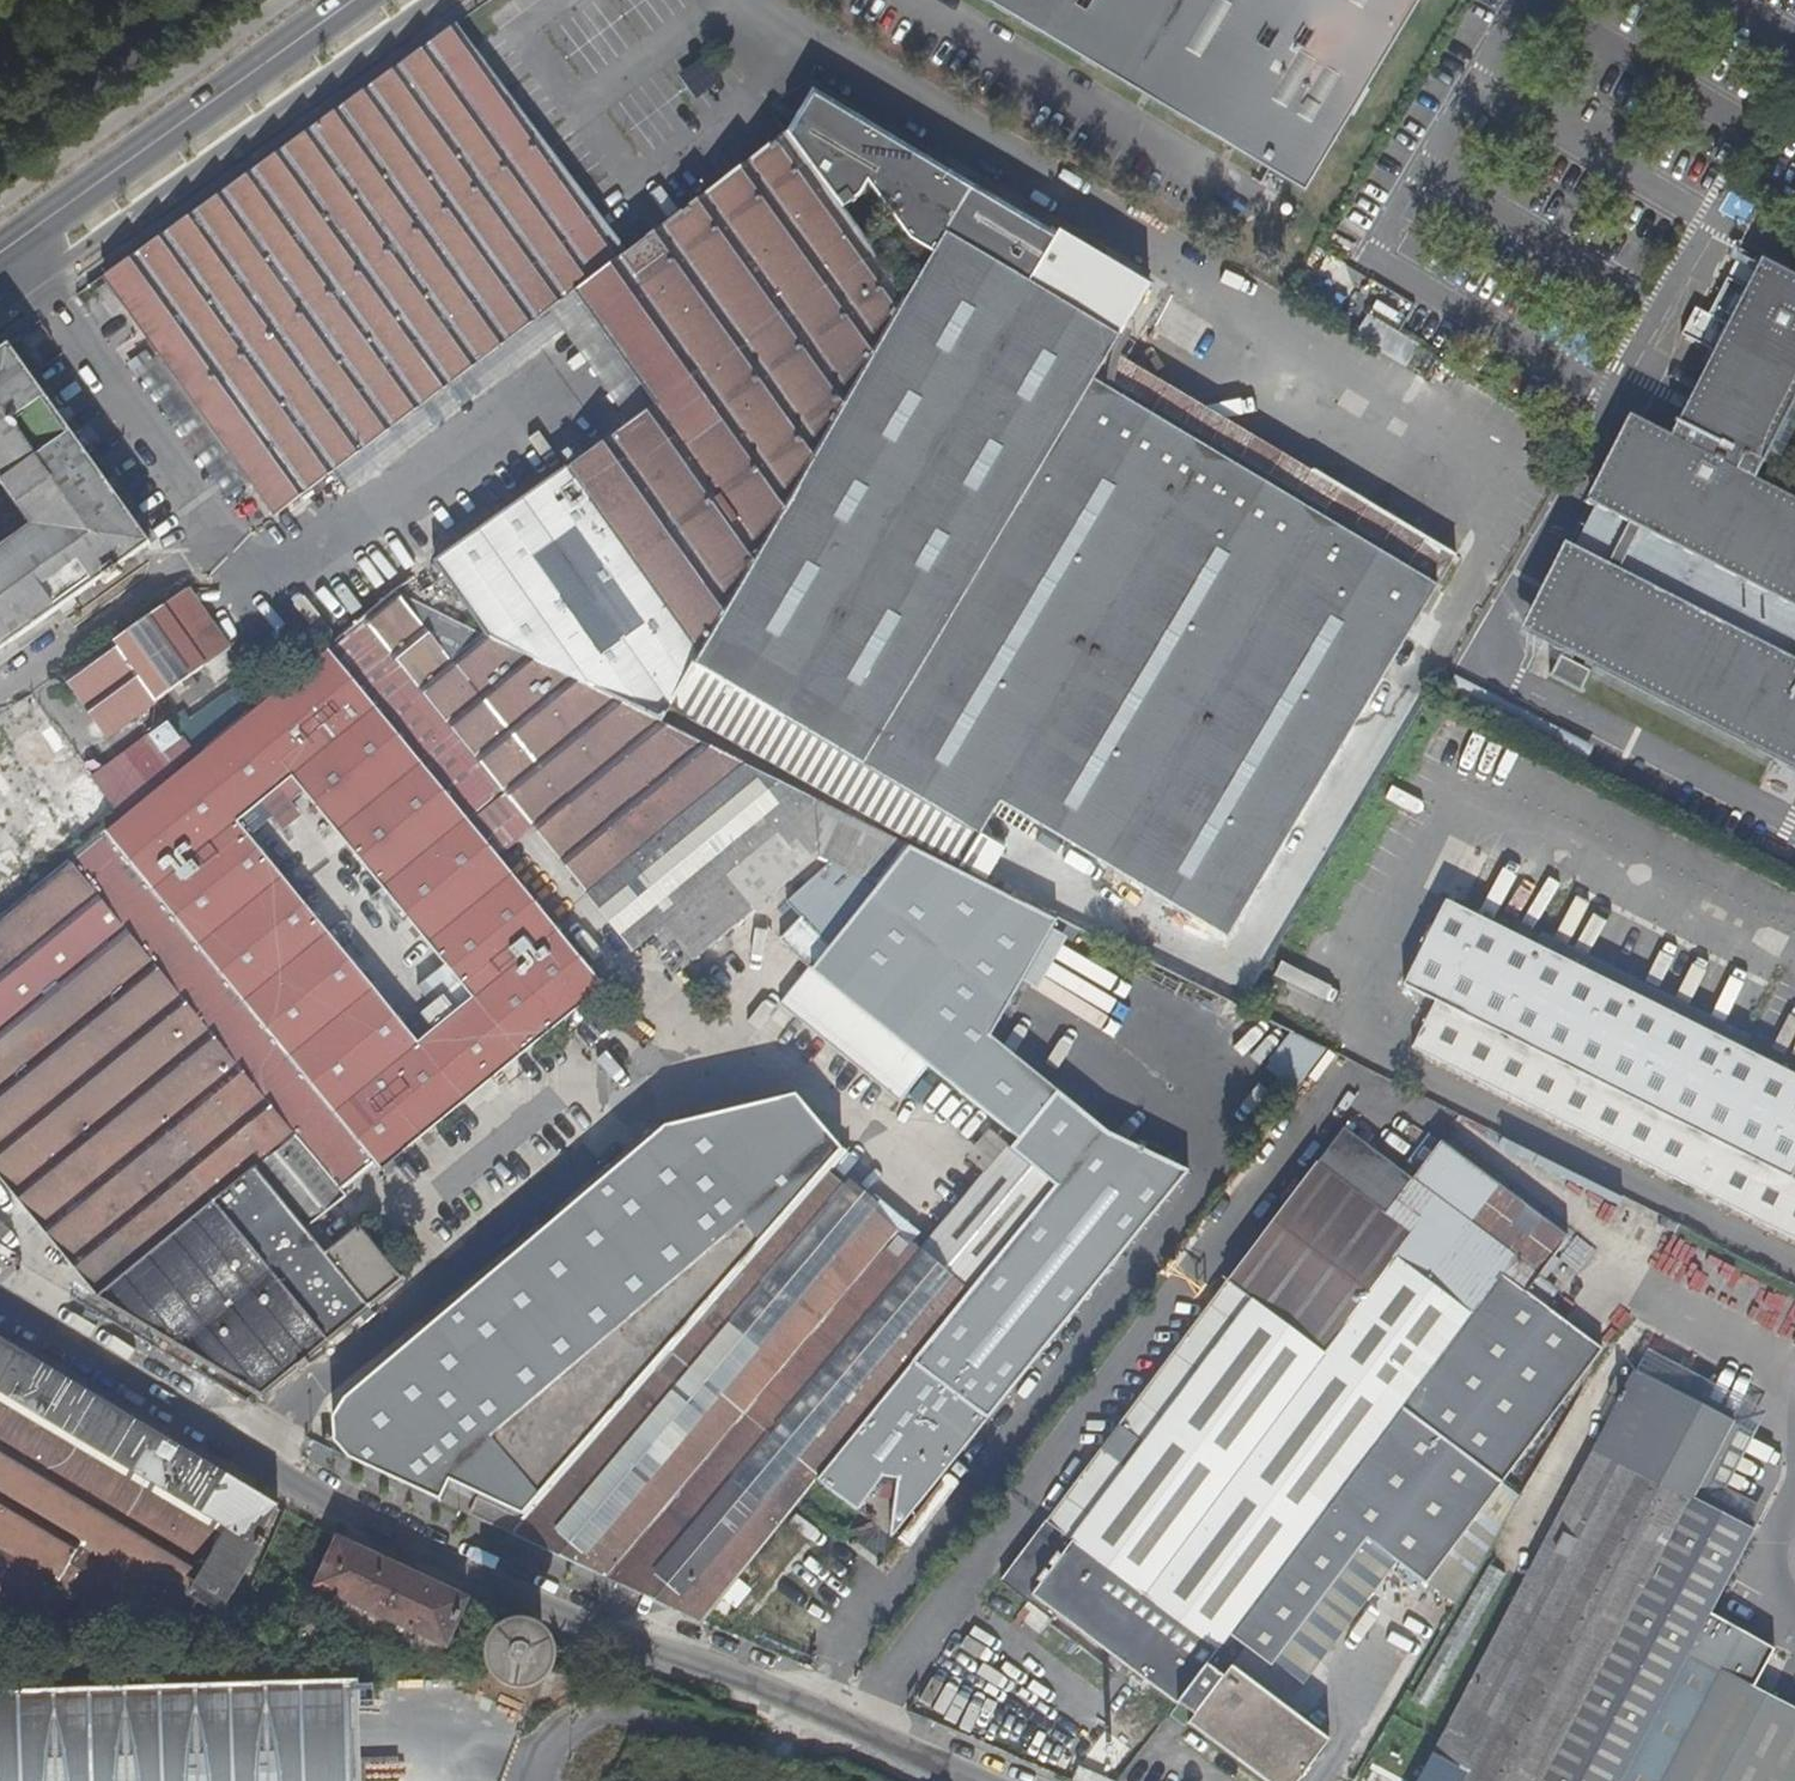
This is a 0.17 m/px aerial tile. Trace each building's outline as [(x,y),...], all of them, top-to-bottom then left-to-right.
[(1058,44),(1158,105),(1241,156),(1296,190),(1304,175),(1411,0),(987,0),(1058,44)] [(571,292),(626,250),(473,45),(456,22),(103,273),(159,351),(251,480),(275,513),(571,292)] [(849,108),(811,86),(791,120),(796,123),(807,116),(812,113),(815,112),(823,111),(836,111),(838,111),(844,113),(846,113),(849,108)] [(911,295),(975,185),(849,108),(846,113),(844,113),(838,111),(836,111),(823,111),(815,112),(812,113),(807,116),(796,123),(791,120),(786,129),(911,295)] [(626,250),(571,292),(589,317),(632,285),(696,370),(651,402),(652,403),(434,562),(487,636),(662,722),(695,665),(911,295),(786,129),(626,250)] [(975,185),(911,295),(695,665),(791,724),(1080,235),(1060,223),(1054,231),(975,185)] [(1151,277),(1080,235),(791,724),(874,773),(1104,386),(1092,379),(1151,277)] [(1759,259),(1666,443),(1747,484),(1794,391),(1794,278),(1759,259)] [(1316,303),(1332,277),(1319,268),(1303,294),(1316,303)] [(632,285),(589,317),(651,402),(696,370),(632,285)] [(1369,312),(1354,333),(1404,367),(1418,345),(1369,312)] [(251,480),(159,351),(135,368),(228,497),(251,480)] [(0,362),(0,657),(148,555),(9,356),(0,362)] [(1434,582),(1104,386),(874,773),(979,836),(999,802),(1227,936),(1434,582)] [(1747,484),(1666,443),(1621,420),(1604,453),(1522,614),(1564,636),(1557,650),(1554,648),(1543,670),(1575,685),(1585,664),(1566,655),(1573,641),(1794,755),(1794,509),(1747,484)] [(222,650),(227,645),(185,588),(64,674),(105,733),(201,664),(213,679),(232,665),(222,650)] [(396,590),(353,624),(259,701),(0,913),(0,1177),(81,1276),(510,872),(498,857),(484,840),(520,811),(543,841),(666,724),(663,722),(661,725),(586,688),(485,638),(481,632),(396,590)] [(322,618),(267,662),(277,674),(332,630),(322,618)] [(760,771),(666,724),(543,841),(630,951),(647,936),(675,971),(827,850),(880,879),(909,844),(853,816),(852,817),(851,818),(849,818),(847,817),(847,816),(847,815),(847,813),(765,773),(764,775),(761,775),(760,774),(760,773),(760,771)] [(533,828),(520,811),(484,840),(498,857),(533,828)] [(909,844),(880,879),(805,970),(875,1030),(878,1026),(922,1062),(1053,916),(909,844)] [(596,977),(510,872),(81,1276),(97,1297),(256,1393),(293,1364),(297,1370),(308,1362),(304,1357),(400,1279),(356,1224),(321,1252),(300,1225),(254,1167),(294,1135),(335,1188),(596,977)] [(1747,1047),(1538,940),(1454,896),(1413,979),(1443,994),(1420,1041),(1794,1234),(1794,1072),(1747,1047)] [(1101,1128),(991,1038),(1022,983),(1053,930),(1059,919),(1053,916),(922,1062),(1017,1139),(1026,1147),(1019,1157),(1053,1185),(1096,1133),(1101,1128)] [(1752,1034),(1544,928),(1538,940),(1747,1047),(1752,1034)] [(1038,992),(1068,939),(1053,930),(1022,983),(1038,992)] [(1293,1090),(1322,1052),(1292,1029),(1263,1066),(1293,1090)] [(849,1145),(815,1113),(770,1105),(742,1138),(775,1179),(796,1205),(827,1170),(845,1150),(849,1145)] [(1178,1703),(1206,1665),(1229,1635),(1399,1408),(1502,1482),(1598,1352),(1523,1293),(1564,1241),(1436,1141),(1407,1177),(1342,1127),(1315,1163),(1385,1215),(1414,1236),(1324,1355),(1225,1282),(1001,1581),(1029,1603),(1035,1595),(1057,1612),(1178,1703)] [(763,1191),(727,1149),(711,1163),(680,1128),(649,1144),(317,1418),(529,1516),(771,1235),(746,1204),(763,1191)] [(1173,1165),(1124,1141),(1101,1128),(1096,1133),(1053,1185),(817,1481),(865,1517),(880,1496),(896,1496),(895,1532),(899,1533),(988,1420),(980,1415),(988,1403),(1008,1396),(1180,1179),(1186,1171),(1173,1165)] [(987,1175),(1009,1149),(988,1132),(967,1158),(987,1175)] [(338,1192),(335,1188),(294,1135),(254,1167),(300,1225),(338,1192)] [(796,1205),(775,1179),(742,1138),(727,1149),(763,1191),(746,1204),(771,1235),(796,1205)] [(924,1252),(841,1182),(827,1170),(796,1205),(771,1235),(529,1516),(526,1519),(514,1534),(638,1592),(697,1620),(704,1623),(783,1525),(794,1510),(817,1481),(1053,1185),(1019,1157),(1026,1147),(1017,1139),(1009,1149),(987,1175),(924,1252)] [(827,1170),(841,1182),(857,1162),(845,1150),(827,1170)] [(1324,1355),(1414,1236),(1385,1215),(1315,1163),(1225,1282),(1324,1355)] [(80,1387),(0,1338),(0,1391),(57,1425),(80,1387)] [(1693,1499),(1752,1531),(1754,1532),(1765,1510),(1726,1490),(1765,1413),(1646,1350),(1635,1371),(1731,1422),(1693,1499)] [(1752,1531),(1693,1499),(1731,1422),(1635,1371),(1622,1364),(1609,1391),(1624,1398),(1438,1752),(1472,1770),(1466,1780),(1622,1780),(1690,1651),(1752,1531)] [(57,1425),(258,1546),(265,1533),(260,1530),(276,1503),(80,1387),(57,1425)] [(57,1425),(0,1391),(0,1523),(57,1425)] [(1427,1584),(1431,1578),(1501,1484),(1502,1482),(1399,1408),(1229,1635),(1247,1649),(1270,1666),(1366,1539),(1427,1584)] [(258,1546),(57,1425),(0,1523),(0,1602),(22,1615),(35,1622),(52,1608),(66,1584),(69,1586),(73,1580),(86,1588),(122,1608),(139,1582),(183,1607),(190,1596),(220,1613),(258,1546)] [(472,1514),(514,1534),(526,1519),(479,1498),(472,1514)] [(338,1541),(316,1588),(361,1608),(462,1655),(484,1608),(355,1548),(338,1541)] [(1488,1564),(1411,1699),(1428,1709),(1505,1574),(1488,1564)] [(154,1619),(176,1620),(183,1607),(139,1582),(122,1608),(117,1619),(142,1620),(154,1619)] [(85,1619),(86,1633),(110,1632),(117,1619),(122,1608),(86,1588),(85,1619)] [(1035,1595),(1029,1603),(1051,1619),(1057,1612),(1035,1595)] [(0,1602),(0,1617),(16,1625),(22,1615),(0,1602)] [(16,1625),(12,1634),(28,1634),(35,1622),(22,1615),(16,1625)] [(12,1634),(16,1625),(0,1617),(0,1634),(12,1634)] [(57,1619),(57,1633),(86,1633),(85,1619),(57,1619)] [(143,1631),(155,1631),(154,1619),(142,1620),(143,1631)] [(155,1631),(203,1629),(202,1619),(176,1620),(154,1619),(155,1631)] [(1247,1649),(1229,1635),(1206,1665),(1223,1678),(1233,1666),(1247,1649)] [(1690,1651),(1622,1780),(1668,1780),(1726,1670),(1690,1651)] [(1726,1670),(1767,1692),(1777,1673),(1736,1651),(1726,1670)] [(355,1663),(294,1664),(296,1684),(0,1694),(0,1780),(359,1780),(355,1663)] [(1178,1703),(1195,1715),(1189,1723),(1265,1780),(1299,1780),(1329,1740),(1233,1666),(1223,1678),(1206,1665),(1178,1703)] [(1726,1670),(1668,1780),(1721,1780),(1767,1692),(1726,1670)] [(1777,1673),(1767,1692),(1794,1707),(1794,1683),(1777,1673)] [(1767,1692),(1721,1780),(1794,1780),(1794,1707),(1767,1692)] [(1380,1763),(1369,1756),(1366,1760),(1359,1773),(1370,1780),(1380,1763)] [(1369,1780),(1412,1780),(1380,1763),(1370,1780),(1369,1780)] [(1082,1780),(1112,1780),(1082,1768),(1079,1779),(1082,1780)]
